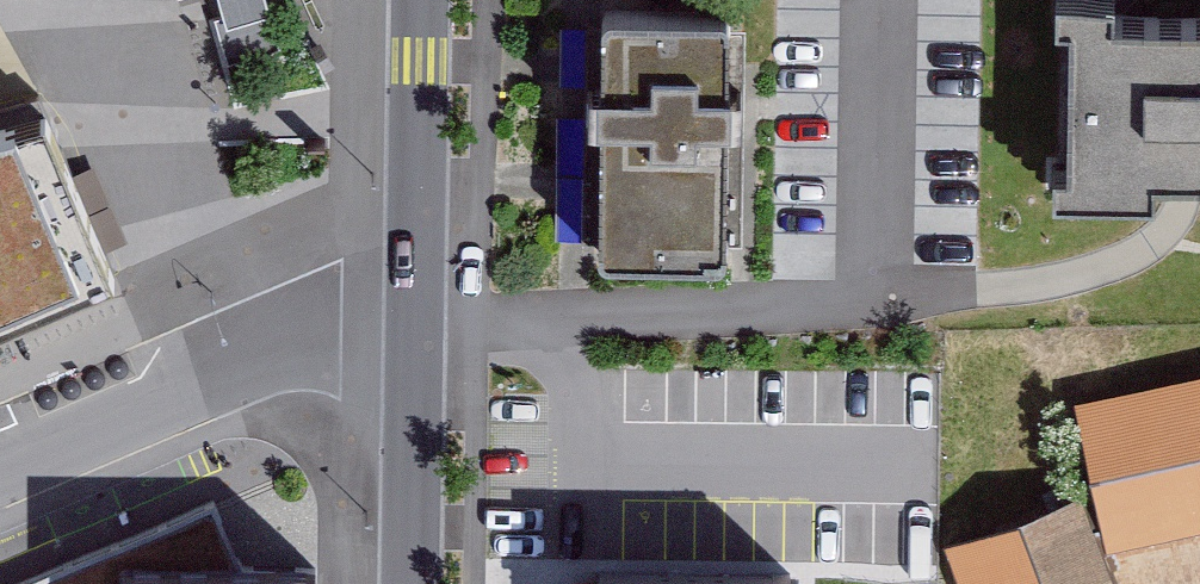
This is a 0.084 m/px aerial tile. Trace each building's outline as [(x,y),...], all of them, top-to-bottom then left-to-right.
[(1055,10),(1054,39),(1071,39),(1067,182),(1051,182),(1050,212),(1155,215),(1156,186),(1199,187),(1199,32),(1110,30),(1111,12),(1055,10)] [(731,22),(596,21),(594,277),(729,278),(731,22)] [(111,267),(43,103),(0,114),(0,316),(111,267)] [(1072,397),(1119,583),(1195,583),(1199,583),(1199,367),(1072,397)] [(940,539),(958,583),(1111,583),(1074,488),(940,539)] [(125,569),(125,583),(313,583),(313,570),(125,569)]
